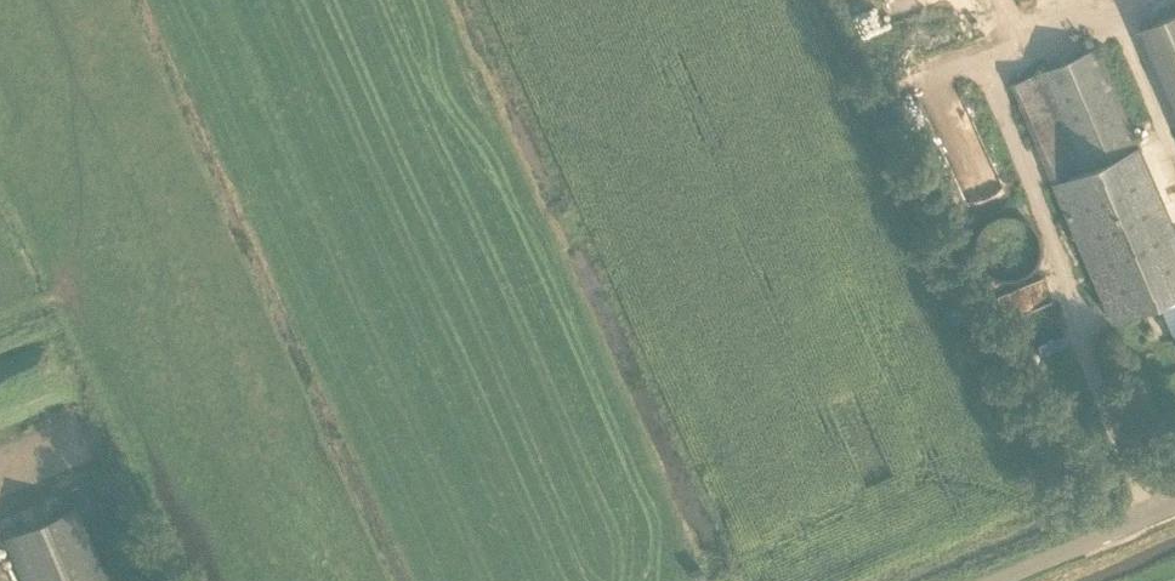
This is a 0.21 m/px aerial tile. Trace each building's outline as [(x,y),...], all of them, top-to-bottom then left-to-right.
[(1163,16),(1138,27),(1174,113),(1174,11),(1163,16)] [(1095,48),(1008,86),(1111,322),(1173,295),(1174,300),(1174,232),(1095,48)] [(979,198),(1009,185),(993,151),(982,156),(986,165),(968,173),(979,198)] [(1038,257),(1040,247),(1038,237),(1033,228),(1026,220),(1016,215),(1006,214),(996,215),(986,220),(979,228),(974,237),(973,247),(974,257),(979,267),(986,274),(996,279),(1006,281),(1016,279),(1026,274),(1033,267),(1038,257)] [(23,580),(107,580),(56,462),(0,486),(0,528),(23,580)] [(704,576),(700,568),(690,572),(693,580),(704,576)]
